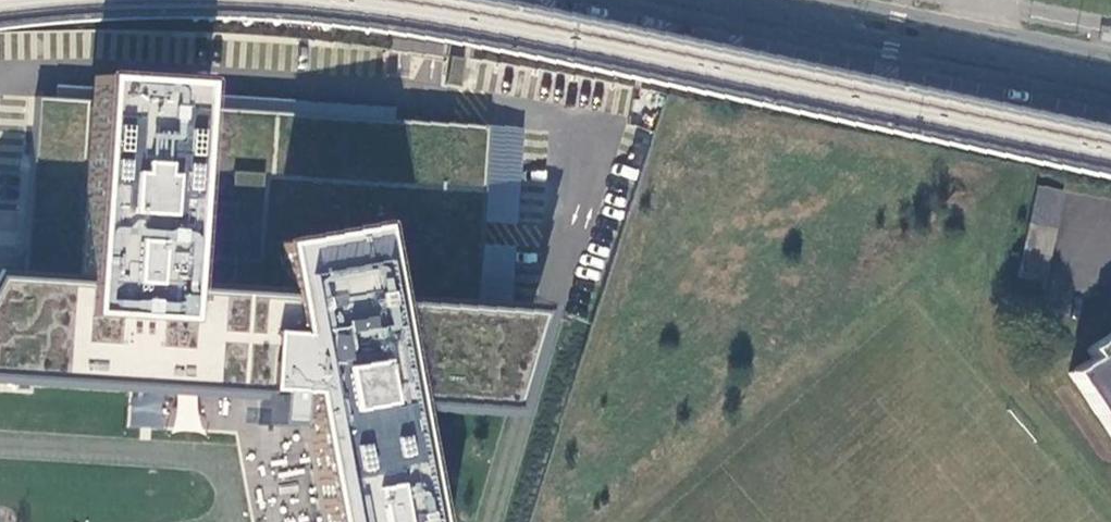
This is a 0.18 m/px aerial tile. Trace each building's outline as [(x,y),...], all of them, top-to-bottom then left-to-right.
[(36,99),(26,261),(19,261),(12,261),(0,282),(0,372),(270,390),(268,418),(290,419),(291,391),(305,392),(330,521),(442,521),(421,400),(521,405),(550,296),(509,295),(476,292),(478,241),(479,219),(484,126),(427,122),(397,121),(390,120),(192,111),(193,94),(194,80),(98,75),(97,85),(97,102),(58,100),(36,99)] [(91,99),(92,90),(57,87),(57,96),(91,99)] [(1024,229),(1018,257),(1045,262),(1050,234),(1024,229)] [(1045,262),(1018,257),(1013,284),(1040,289),(1045,262)] [(1085,351),(1090,359),(1068,376),(1110,441),(1110,334),(1085,351)]
